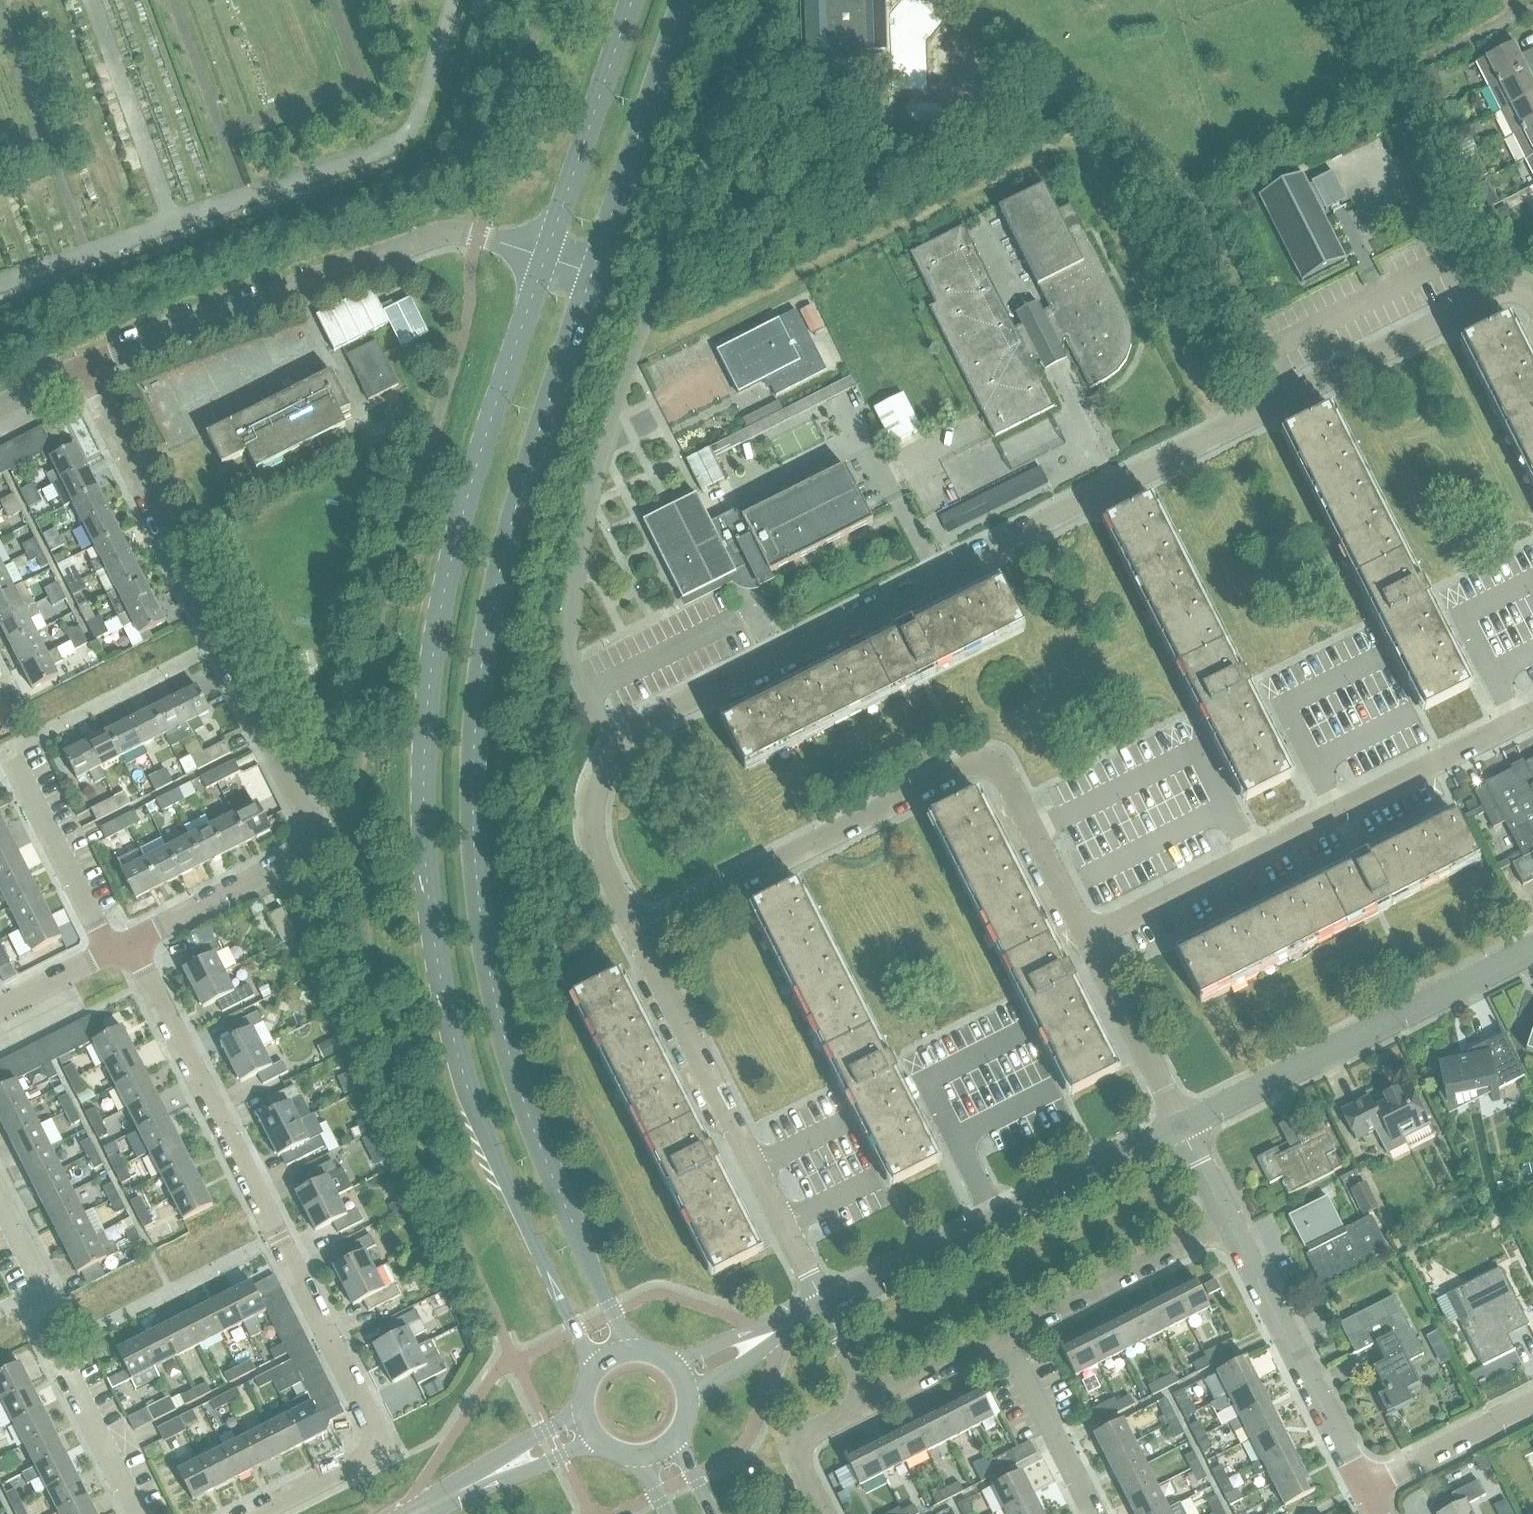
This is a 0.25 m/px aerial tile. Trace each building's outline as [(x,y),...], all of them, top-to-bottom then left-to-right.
[(884,0),(806,0),(807,20),(816,20),(816,27),(807,28),(808,52),(817,52),(877,50),(877,49),(886,49),(886,26),(891,26),(893,89),(926,88),(925,40),(942,19),(918,0),(901,0),(890,14),(890,16),(884,16),(884,0)] [(1489,86),(1532,64),(1532,50),(1519,57),(1508,37),(1485,49),(1488,56),(1476,62),(1489,86)] [(1501,111),(1532,95),(1532,84),(1531,80),(1532,79),(1532,64),(1489,86),(1501,111)] [(1434,79),(1429,69),(1419,74),(1424,85),(1434,79)] [(1514,135),(1532,125),(1532,95),(1501,111),(1514,135)] [(1458,131),(1451,119),(1444,122),(1451,135),(1458,131)] [(1526,159),(1532,155),(1532,125),(1514,135),(1526,159)] [(1459,147),(1466,160),(1479,154),(1472,140),(1459,147)] [(1259,196),(1302,281),(1345,259),(1320,211),(1325,208),(1326,210),(1347,200),(1332,171),(1311,182),(1312,184),(1308,186),(1302,174),(1259,196)] [(1400,205),(1419,197),(1413,181),(1394,189),(1400,205)] [(930,307),(995,437),(1055,407),(1030,358),(1032,357),(1035,359),(1037,360),(1042,362),(1047,361),(1049,361),(1057,357),(1059,355),(1061,352),(1063,348),(1063,344),(1064,343),(1090,389),(1104,384),(1118,372),(1127,360),(1131,346),(1131,331),(1127,316),(1071,205),(1058,211),(1044,185),(999,208),(1050,309),(1043,312),(1039,304),(1017,315),(1022,326),(1015,329),(964,226),(910,253),(936,304),(930,307)] [(401,348),(428,334),(411,298),(383,312),(371,289),(317,316),(335,352),(389,324),(401,348)] [(716,351),(738,394),(767,379),(776,396),(826,371),(796,311),(716,351)] [(1462,342),(1532,485),(1532,373),(1506,319),(1462,342)] [(347,357),(369,402),(400,386),(378,341),(347,357)] [(341,415),(351,410),(332,371),(274,401),(272,395),(263,400),(265,405),(207,434),(222,465),(249,452),(258,470),(347,426),(341,415)] [(907,390),(877,405),(898,449),(928,435),(907,390)] [(741,419),(746,429),(782,411),(777,401),(741,419)] [(1467,688),(1328,410),(1283,432),(1372,608),(1424,710),(1467,688)] [(43,426),(54,448),(64,443),(53,421),(43,426)] [(42,454),(43,454),(54,448),(43,426),(31,432),(42,454)] [(32,460),(42,454),(31,432),(20,437),(32,460)] [(21,465),(32,460),(20,437),(10,442),(21,465)] [(21,465),(10,442),(0,447),(0,450),(10,471),(21,465)] [(50,486),(53,485),(88,467),(77,444),(67,449),(64,443),(54,448),(43,454),(46,461),(51,459),(56,469),(45,475),(50,486)] [(704,489),(726,480),(713,447),(691,456),(704,489)] [(65,507),(73,503),(100,489),(88,467),(53,485),(65,507)] [(696,494),(643,521),(683,600),(731,575),(732,577),(733,578),(734,580),(735,581),(737,582),(738,583),(740,584),(742,585),(743,586),(745,586),(747,587),(749,587),(751,587),(759,583),(761,587),(763,586),(757,576),(768,571),(769,574),(873,522),(845,467),(745,517),(741,508),(711,523),(696,494)] [(941,510),(951,534),(1055,492),(1045,468),(941,510)] [(21,491),(25,499),(38,492),(34,485),(21,491)] [(73,503),(84,525),(111,511),(100,489),(73,503)] [(38,492),(25,499),(29,508),(42,501),(38,492)] [(0,501),(4,509),(17,503),(13,495),(0,501)] [(1105,522),(1200,711),(1245,801),(1289,779),(1149,500),(1105,522)] [(17,503),(4,509),(9,518),(22,512),(17,503)] [(84,525),(95,547),(122,533),(111,511),(84,525)] [(43,535),(47,543),(60,537),(56,529),(43,535)] [(96,574),(107,569),(133,555),(122,533),(95,547),(101,558),(91,564),(96,574)] [(60,537),(47,543),(51,552),(64,545),(60,537)] [(22,546),(27,553),(39,547),(34,539),(22,546)] [(39,547),(27,553),(31,562),(37,558),(43,568),(49,565),(39,547)] [(68,547),(59,556),(70,566),(79,558),(68,547)] [(107,569),(118,590),(144,577),(133,555),(107,569)] [(14,587),(3,565),(0,567),(0,595),(14,587)] [(65,579),(69,587),(82,581),(78,573),(65,579)] [(107,596),(118,617),(155,598),(144,577),(118,590),(107,596)] [(82,581),(69,587),(74,596),(87,589),(82,581)] [(35,604),(24,582),(14,587),(0,595),(0,622),(35,604)] [(45,590),(49,597),(61,591),(58,583),(45,590)] [(1001,584),(749,711),(723,724),(745,768),(1023,628),(1001,584)] [(61,591),(49,597),(53,606),(66,599),(61,591)] [(104,624),(91,631),(95,640),(104,636),(105,638),(124,628),(134,623),(144,642),(154,636),(150,628),(167,620),(155,598),(118,617),(104,624)] [(11,644),(36,631),(31,620),(41,616),(35,604),(0,622),(11,644)] [(80,610),(91,631),(104,624),(101,617),(96,619),(89,605),(80,610)] [(67,633),(71,641),(83,635),(80,627),(67,633)] [(11,644),(22,666),(48,653),(36,631),(11,644)] [(48,653),(22,666),(33,688),(59,676),(54,666),(63,662),(62,659),(76,652),(75,650),(88,644),(83,635),(71,641),(71,642),(48,653)] [(197,685),(175,697),(193,733),(204,727),(199,717),(211,711),(197,685)] [(0,699),(0,736),(17,730),(5,697),(0,699)] [(175,697),(153,708),(166,734),(172,745),(194,734),(193,733),(175,697)] [(153,708),(131,719),(144,745),(166,734),(153,708)] [(131,719),(109,730),(122,756),(144,745),(131,719)] [(109,730),(87,742),(100,767),(122,756),(109,730)] [(100,767),(87,742),(65,753),(78,779),(90,772),(96,784),(106,779),(100,767)] [(225,742),(203,753),(209,764),(231,753),(225,742)] [(209,764),(203,753),(193,758),(191,755),(180,761),(187,776),(209,764)] [(1482,785),(1483,788),(1471,794),(1484,817),(1495,811),(1509,836),(1524,828),(1532,845),(1532,759),(1482,785)] [(236,761),(213,772),(219,783),(241,772),(236,761)] [(166,769),(159,773),(166,786),(173,782),(166,769)] [(219,783),(213,772),(201,778),(207,789),(219,783)] [(166,786),(159,773),(149,778),(156,792),(166,786)] [(191,783),(169,794),(175,805),(197,794),(191,783)] [(125,792),(115,797),(121,809),(131,804),(125,792)] [(175,805),(169,794),(157,800),(163,811),(175,805)] [(930,817),(1024,1002),(1071,1095),(1115,1073),(974,794),(930,817)] [(121,809),(115,797),(92,808),(97,820),(121,809)] [(258,803),(235,814),(249,841),(271,830),(258,803)] [(135,811),(125,816),(130,827),(140,822),(135,811)] [(235,814),(212,825),(226,852),(249,841),(235,814)] [(130,827),(125,816),(102,827),(107,838),(130,827)] [(1177,957),(1200,1001),(1478,860),(1455,816),(1177,957)] [(212,825),(191,836),(205,863),(226,852),(212,825)] [(16,849),(5,827),(0,830),(0,857),(16,849)] [(191,836),(169,847),(182,874),(205,863),(191,836)] [(169,847),(146,858),(160,885),(182,874),(169,847)] [(160,885),(146,858),(140,848),(119,859),(137,896),(160,885)] [(27,871),(16,849),(0,857),(0,885),(27,871)] [(1510,866),(1522,888),(1532,883),(1532,855),(1510,866)] [(10,908),(39,893),(27,871),(0,885),(0,889),(10,908)] [(752,907),(892,1185),(937,1163),(796,885),(752,907)] [(10,908),(21,930),(50,915),(39,893),(10,908)] [(297,937),(283,908),(268,915),(282,944),(297,937)] [(50,915),(21,930),(33,953),(61,938),(50,915)] [(228,953),(223,951),(217,939),(192,952),(197,962),(184,969),(193,989),(225,973),(236,968),(228,953)] [(10,963),(0,943),(0,968),(10,963)] [(225,973),(193,989),(203,1008),(217,1002),(222,1012),(254,996),(249,985),(235,992),(225,973)] [(573,997),(714,1275),(758,1253),(617,975),(573,997)] [(238,1035),(221,1044),(231,1063),(262,1047),(253,1028),(263,1023),(258,1012),(233,1024),(238,1035)] [(91,1043),(102,1037),(91,1016),(80,1021),(91,1043)] [(69,1027),(80,1048),(91,1043),(80,1021),(69,1027)] [(69,1027),(58,1032),(69,1054),(80,1048),(69,1027)] [(93,1042),(105,1065),(134,1050),(122,1027),(93,1042)] [(58,1032),(53,1035),(48,1038),(58,1059),(69,1054),(58,1032)] [(336,1071),(351,1064),(338,1034),(323,1041),(336,1071)] [(1439,1064),(1446,1098),(1495,1087),(1496,1091),(1525,1076),(1504,1034),(1449,1061),(1449,1062),(1439,1064)] [(40,1068),(42,1067),(51,1063),(40,1041),(29,1047),(40,1068)] [(30,1074),(40,1068),(29,1047),(19,1052),(30,1074)] [(262,1047),(231,1063),(241,1083),(258,1074),(263,1085),(288,1072),(283,1061),(272,1067),(262,1047)] [(105,1065),(116,1087),(145,1072),(134,1050),(105,1065)] [(19,1079),(30,1074),(19,1052),(8,1058),(19,1079)] [(0,1062),(0,1069),(8,1085),(19,1079),(8,1058),(0,1062)] [(58,1076),(51,1063),(42,1067),(49,1080),(58,1076)] [(63,1069),(70,1082),(79,1078),(73,1064),(63,1069)] [(358,1067),(341,1075),(351,1093),(368,1084),(358,1067)] [(116,1087),(127,1109),(156,1094),(145,1072),(116,1087)] [(79,1078),(70,1082),(77,1095),(86,1091),(79,1078)] [(28,1103),(16,1080),(0,1089),(0,1117),(28,1103)] [(259,1118),(269,1138),(311,1116),(295,1085),(267,1100),(272,1111),(259,1118)] [(1341,1111),(1356,1140),(1383,1126),(1393,1145),(1405,1139),(1403,1135),(1428,1123),(1431,1130),(1432,1130),(1409,1085),(1398,1091),(1396,1088),(1382,1095),(1386,1102),(1375,1107),(1370,1097),(1341,1111)] [(351,1097),(361,1113),(372,1107),(362,1091),(351,1097)] [(127,1109),(138,1131),(167,1116),(156,1094),(127,1109)] [(58,1099),(65,1112),(74,1108),(67,1095),(58,1099)] [(10,1140),(39,1126),(28,1103),(0,1117),(0,1120),(10,1140)] [(74,1108),(65,1112),(72,1126),(81,1121),(74,1108)] [(86,1113),(92,1126),(102,1122),(95,1109),(86,1113)] [(311,1116),(269,1138),(278,1157),(292,1150),(297,1161),(326,1147),(320,1136),(323,1135),(314,1115),(311,1116)] [(138,1131),(150,1153),(179,1138),(167,1116),(138,1131)] [(362,1121),(373,1163),(389,1159),(378,1117),(362,1121)] [(102,1122),(92,1126),(99,1139),(108,1135),(102,1122)] [(1334,1171),(1342,1167),(1337,1155),(1335,1156),(1333,1153),(1336,1151),(1323,1125),(1296,1138),(1300,1145),(1280,1155),(1277,1148),(1256,1158),(1270,1184),(1283,1178),(1284,1181),(1282,1182),(1289,1195),(1334,1173),(1334,1171)] [(10,1140),(22,1162),(51,1148),(39,1126),(10,1140)] [(150,1153),(161,1175),(190,1161),(179,1138),(150,1153)] [(81,1144),(87,1157),(96,1152),(90,1139),(81,1144)] [(22,1162),(33,1184),(62,1170),(51,1148),(22,1162)] [(96,1152),(87,1157),(94,1170),(103,1165),(96,1152)] [(108,1157),(115,1171),(124,1166),(117,1153),(108,1157)] [(306,1187),(296,1192),(306,1212),(338,1196),(352,1189),(342,1169),(339,1171),(333,1160),(301,1177),(306,1187)] [(161,1175),(172,1197),(201,1183),(190,1161),(161,1175)] [(124,1166),(115,1171),(122,1184),(131,1179),(124,1166)] [(33,1184),(44,1206),(73,1192),(62,1170),(33,1184)] [(1350,1190),(1366,1221),(1381,1213),(1365,1182),(1350,1190)] [(103,1188),(110,1201),(119,1196),(112,1183),(103,1188)] [(201,1183),(172,1197),(184,1220),(213,1206),(201,1183)] [(44,1206),(55,1228),(84,1214),(73,1192),(44,1206)] [(119,1196),(110,1201),(116,1214),(126,1209),(119,1196)] [(338,1196),(306,1212),(316,1232),(333,1223),(339,1234),(364,1221),(358,1210),(347,1215),(338,1196)] [(131,1202),(137,1215),(146,1210),(140,1197),(131,1202)] [(1327,1197),(1288,1216),(1305,1249),(1306,1248),(1308,1254),(1306,1255),(1308,1259),(1312,1260),(1310,1264),(1315,1266),(1313,1270),(1318,1271),(1316,1276),(1318,1279),(1325,1276),(1327,1281),(1374,1258),(1388,1250),(1372,1218),(1366,1221),(1345,1231),(1344,1229),(1327,1197)] [(146,1210),(137,1215),(144,1228),(153,1223),(146,1210)] [(55,1228),(66,1251),(95,1236),(84,1214),(55,1228)] [(141,1241),(135,1227),(126,1232),(132,1245),(141,1241)] [(95,1236),(66,1251),(78,1274),(82,1272),(99,1263),(119,1253),(113,1243),(109,1245),(102,1232),(95,1236)] [(334,1267),(344,1286),(375,1270),(365,1251),(376,1246),(371,1235),(346,1247),(351,1258),(334,1267)] [(99,1263),(82,1272),(88,1284),(106,1276),(99,1263)] [(375,1270),(344,1286),(353,1306),(364,1301),(369,1312),(401,1295),(386,1265),(375,1270)] [(1446,1295),(1482,1366),(1515,1350),(1508,1336),(1529,1326),(1500,1268),(1446,1295)] [(275,1275),(253,1286),(260,1300),(282,1289),(275,1275)] [(1193,1280),(1172,1291),(1187,1320),(1210,1308),(1195,1278),(1193,1279),(1193,1280)] [(1204,1285),(1209,1295),(1220,1289),(1215,1280),(1204,1285)] [(266,1311),(266,1310),(260,1300),(253,1286),(251,1282),(228,1294),(243,1323),(251,1338),(262,1332),(254,1317),(266,1311)] [(287,1300),(282,1289),(260,1300),(266,1310),(287,1300)] [(1172,1291),(1150,1302),(1165,1331),(1187,1320),(1172,1291)] [(228,1294),(206,1305),(221,1334),(243,1323),(228,1294)] [(1425,1355),(1403,1311),(1395,1296),(1341,1324),(1357,1354),(1377,1344),(1387,1361),(1374,1368),(1387,1393),(1379,1397),(1388,1415),(1413,1402),(1408,1391),(1420,1385),(1408,1363),(1425,1355)] [(266,1310),(266,1311),(271,1321),(293,1311),(287,1300),(266,1310)] [(1150,1302),(1128,1313),(1142,1342),(1165,1331),(1150,1302)] [(206,1305),(184,1316),(199,1345),(221,1334),(206,1305)] [(373,1346),(383,1365),(417,1347),(413,1338),(427,1331),(416,1310),(388,1325),(393,1336),(373,1346)] [(293,1311),(271,1321),(277,1332),(298,1321),(293,1311)] [(1128,1313),(1106,1324),(1120,1353),(1142,1342),(1128,1313)] [(184,1316),(162,1328),(177,1357),(199,1345),(184,1316)] [(303,1332),(298,1321),(277,1332),(282,1343),(303,1332)] [(1106,1324),(1084,1335),(1098,1364),(1120,1353),(1106,1324)] [(162,1328),(140,1339),(155,1368),(177,1357),(162,1328)] [(1436,1329),(1426,1334),(1433,1349),(1444,1344),(1436,1329)] [(282,1343),(283,1344),(288,1353),(309,1343),(303,1332),(282,1343)] [(1098,1364),(1084,1335),(1062,1346),(1060,1346),(1075,1376),(1098,1364)] [(127,1370),(108,1379),(113,1389),(132,1379),(137,1390),(160,1378),(155,1368),(140,1339),(117,1350),(127,1370)] [(417,1347),(383,1365),(393,1384),(413,1374),(418,1385),(447,1370),(431,1340),(417,1347)] [(1233,1355),(1226,1342),(1204,1353),(1206,1357),(1210,1366),(1233,1355)] [(283,1344),(270,1351),(275,1360),(288,1353),(283,1344)] [(318,1361),(313,1350),(291,1361),(296,1370),(297,1372),(318,1361)] [(1197,1373),(1210,1366),(1206,1357),(1193,1364),(1197,1373)] [(1216,1372),(1228,1395),(1257,1381),(1246,1359),(1247,1359),(1246,1357),(1216,1372)] [(251,1360),(238,1367),(242,1376),(255,1370),(251,1360)] [(273,1381),(296,1370),(291,1361),(268,1372),(273,1381)] [(318,1361),(297,1372),(302,1382),(323,1371),(318,1361)] [(2,1401),(31,1386),(20,1363),(0,1373),(0,1396),(2,1401)] [(242,1376),(238,1367),(225,1374),(229,1383),(242,1376)] [(307,1393),(329,1382),(323,1371),(302,1382),(307,1393)] [(260,1388),(273,1381),(268,1372),(255,1379),(260,1388)] [(1174,1373),(1162,1379),(1166,1389),(1179,1382),(1174,1373)] [(1166,1389),(1162,1379),(1148,1386),(1153,1395),(1166,1389)] [(424,1387),(430,1397),(444,1389),(439,1380),(424,1387)] [(1234,1406),(1239,1417),(1268,1403),(1257,1381),(1228,1395),(1210,1404),(1214,1409),(1220,1411),(1225,1410),(1234,1406)] [(313,1404),(334,1393),(329,1382),(307,1393),(312,1403),(313,1404)] [(207,1383),(193,1390),(198,1399),(211,1392),(207,1383)] [(2,1401),(14,1423),(42,1408),(31,1386),(2,1401)] [(237,1388),(224,1395),(228,1404),(242,1397),(237,1388)] [(978,1389),(956,1400),(971,1429),(982,1423),(986,1430),(995,1425),(992,1418),(994,1417),(979,1388),(977,1388),(978,1389)] [(198,1399),(193,1390),(180,1396),(185,1405),(198,1399)] [(1173,1394),(1180,1408),(1189,1403),(1182,1390),(1173,1394)] [(334,1393),(313,1404),(318,1414),(340,1403),(334,1393)] [(228,1404),(224,1395),(211,1401),(215,1410),(228,1404)] [(1130,1396),(1118,1402),(1122,1411),(1134,1405),(1130,1396)] [(170,1397),(147,1408),(129,1418),(135,1431),(154,1421),(176,1410),(170,1397)] [(1122,1411),(1118,1402),(1117,1402),(1115,1398),(1092,1409),(1099,1422),(1122,1411)] [(1157,1402),(1169,1425),(1178,1421),(1166,1398),(1157,1402)] [(956,1400),(934,1411),(949,1440),(971,1429),(956,1400)] [(312,1403),(289,1415),(304,1444),(327,1432),(323,1424),(345,1413),(340,1403),(318,1414),(313,1404),(312,1403)] [(1244,1427),(1251,1440),(1280,1425),(1268,1403),(1239,1417),(1230,1422),(1234,1432),(1244,1427)] [(14,1423),(25,1445),(54,1430),(42,1408),(14,1423)] [(193,1411),(180,1417),(184,1426),(197,1420),(193,1411)] [(934,1411),(912,1422),(927,1451),(949,1440),(934,1411)] [(289,1415),(267,1426),(282,1455),(304,1444),(289,1415)] [(184,1426),(180,1417),(157,1428),(164,1441),(186,1430),(184,1426)] [(1094,1434),(1106,1457),(1135,1442),(1123,1419),(1094,1434)] [(1178,1421),(1169,1425),(1175,1438),(1184,1434),(1178,1421)] [(1189,1426),(1196,1439),(1205,1435),(1199,1421),(1189,1426)] [(912,1422),(890,1434),(905,1463),(927,1451),(912,1422)] [(1251,1440),(1262,1462),(1291,1447),(1280,1425),(1251,1440)] [(267,1426),(245,1437),(260,1466),(282,1455),(267,1426)] [(25,1445),(36,1467),(65,1452),(54,1430),(25,1445)] [(890,1434),(868,1445),(882,1474),(905,1463),(890,1434)] [(1205,1435),(1196,1439),(1203,1452),(1212,1448),(1205,1435)] [(245,1437),(223,1448),(238,1477),(260,1466),(245,1437)] [(1106,1457),(1117,1479),(1146,1465),(1135,1442),(1106,1457)] [(882,1474),(868,1445),(846,1456),(846,1455),(844,1456),(859,1486),(882,1474)] [(1267,1472),(1273,1484),(1302,1469),(1291,1447),(1262,1462),(1252,1466),(1258,1477),(1267,1472)] [(223,1448),(201,1459),(215,1488),(238,1477),(223,1448)] [(988,1462),(990,1466),(995,1475),(1017,1464),(1010,1451),(988,1462)] [(36,1467),(22,1474),(27,1485),(41,1478),(47,1489),(76,1475),(65,1452),(36,1467)] [(1184,1456),(1191,1469),(1200,1465),(1193,1452),(1184,1456)] [(215,1488),(201,1459),(178,1471),(192,1500),(215,1488)] [(1117,1479),(1128,1501),(1157,1487),(1146,1465),(1117,1479)] [(1200,1465),(1191,1469),(1198,1483),(1207,1478),(1200,1465)] [(995,1475),(990,1466),(977,1473),(982,1482),(995,1475)] [(1212,1470),(1218,1483),(1228,1479),(1221,1466),(1212,1470)] [(1302,1469),(1273,1484),(1285,1507),(1314,1492),(1314,1490),(1313,1490),(1302,1469)] [(992,1486),(1004,1509),(1033,1494),(1021,1471),(992,1486)] [(47,1489),(58,1511),(87,1497),(76,1475),(47,1489)] [(1238,1490),(1234,1492),(1228,1479),(1218,1483),(1230,1506),(1242,1499),(1238,1490)] [(1485,1496),(1478,1481),(1451,1495),(1458,1509),(1447,1513),(1472,1513),(1467,1505),(1485,1496)] [(959,1482),(946,1489),(950,1498),(963,1491),(959,1482)] [(1135,1513),(1158,1513),(1168,1509),(1157,1487),(1128,1501),(1135,1513)] [(6,1494),(12,1507),(21,1502),(15,1489),(6,1494)] [(950,1498),(946,1489),(933,1495),(937,1505),(950,1498)] [(1007,1513),(1043,1513),(1033,1494),(1004,1509),(1007,1513)] [(1207,1501),(1213,1513),(1223,1509),(1216,1496),(1207,1501)] [(60,1513),(96,1513),(87,1497),(58,1511),(60,1513)] [(963,1513),(971,1513),(974,1513),(967,1499),(958,1504),(963,1513)] [(12,1507),(16,1513),(27,1513),(21,1502),(12,1507)] [(1158,1513),(1186,1513),(1180,1503),(1168,1509),(1158,1513)] [(902,1511),(903,1513),(919,1513),(914,1505),(902,1511)]
